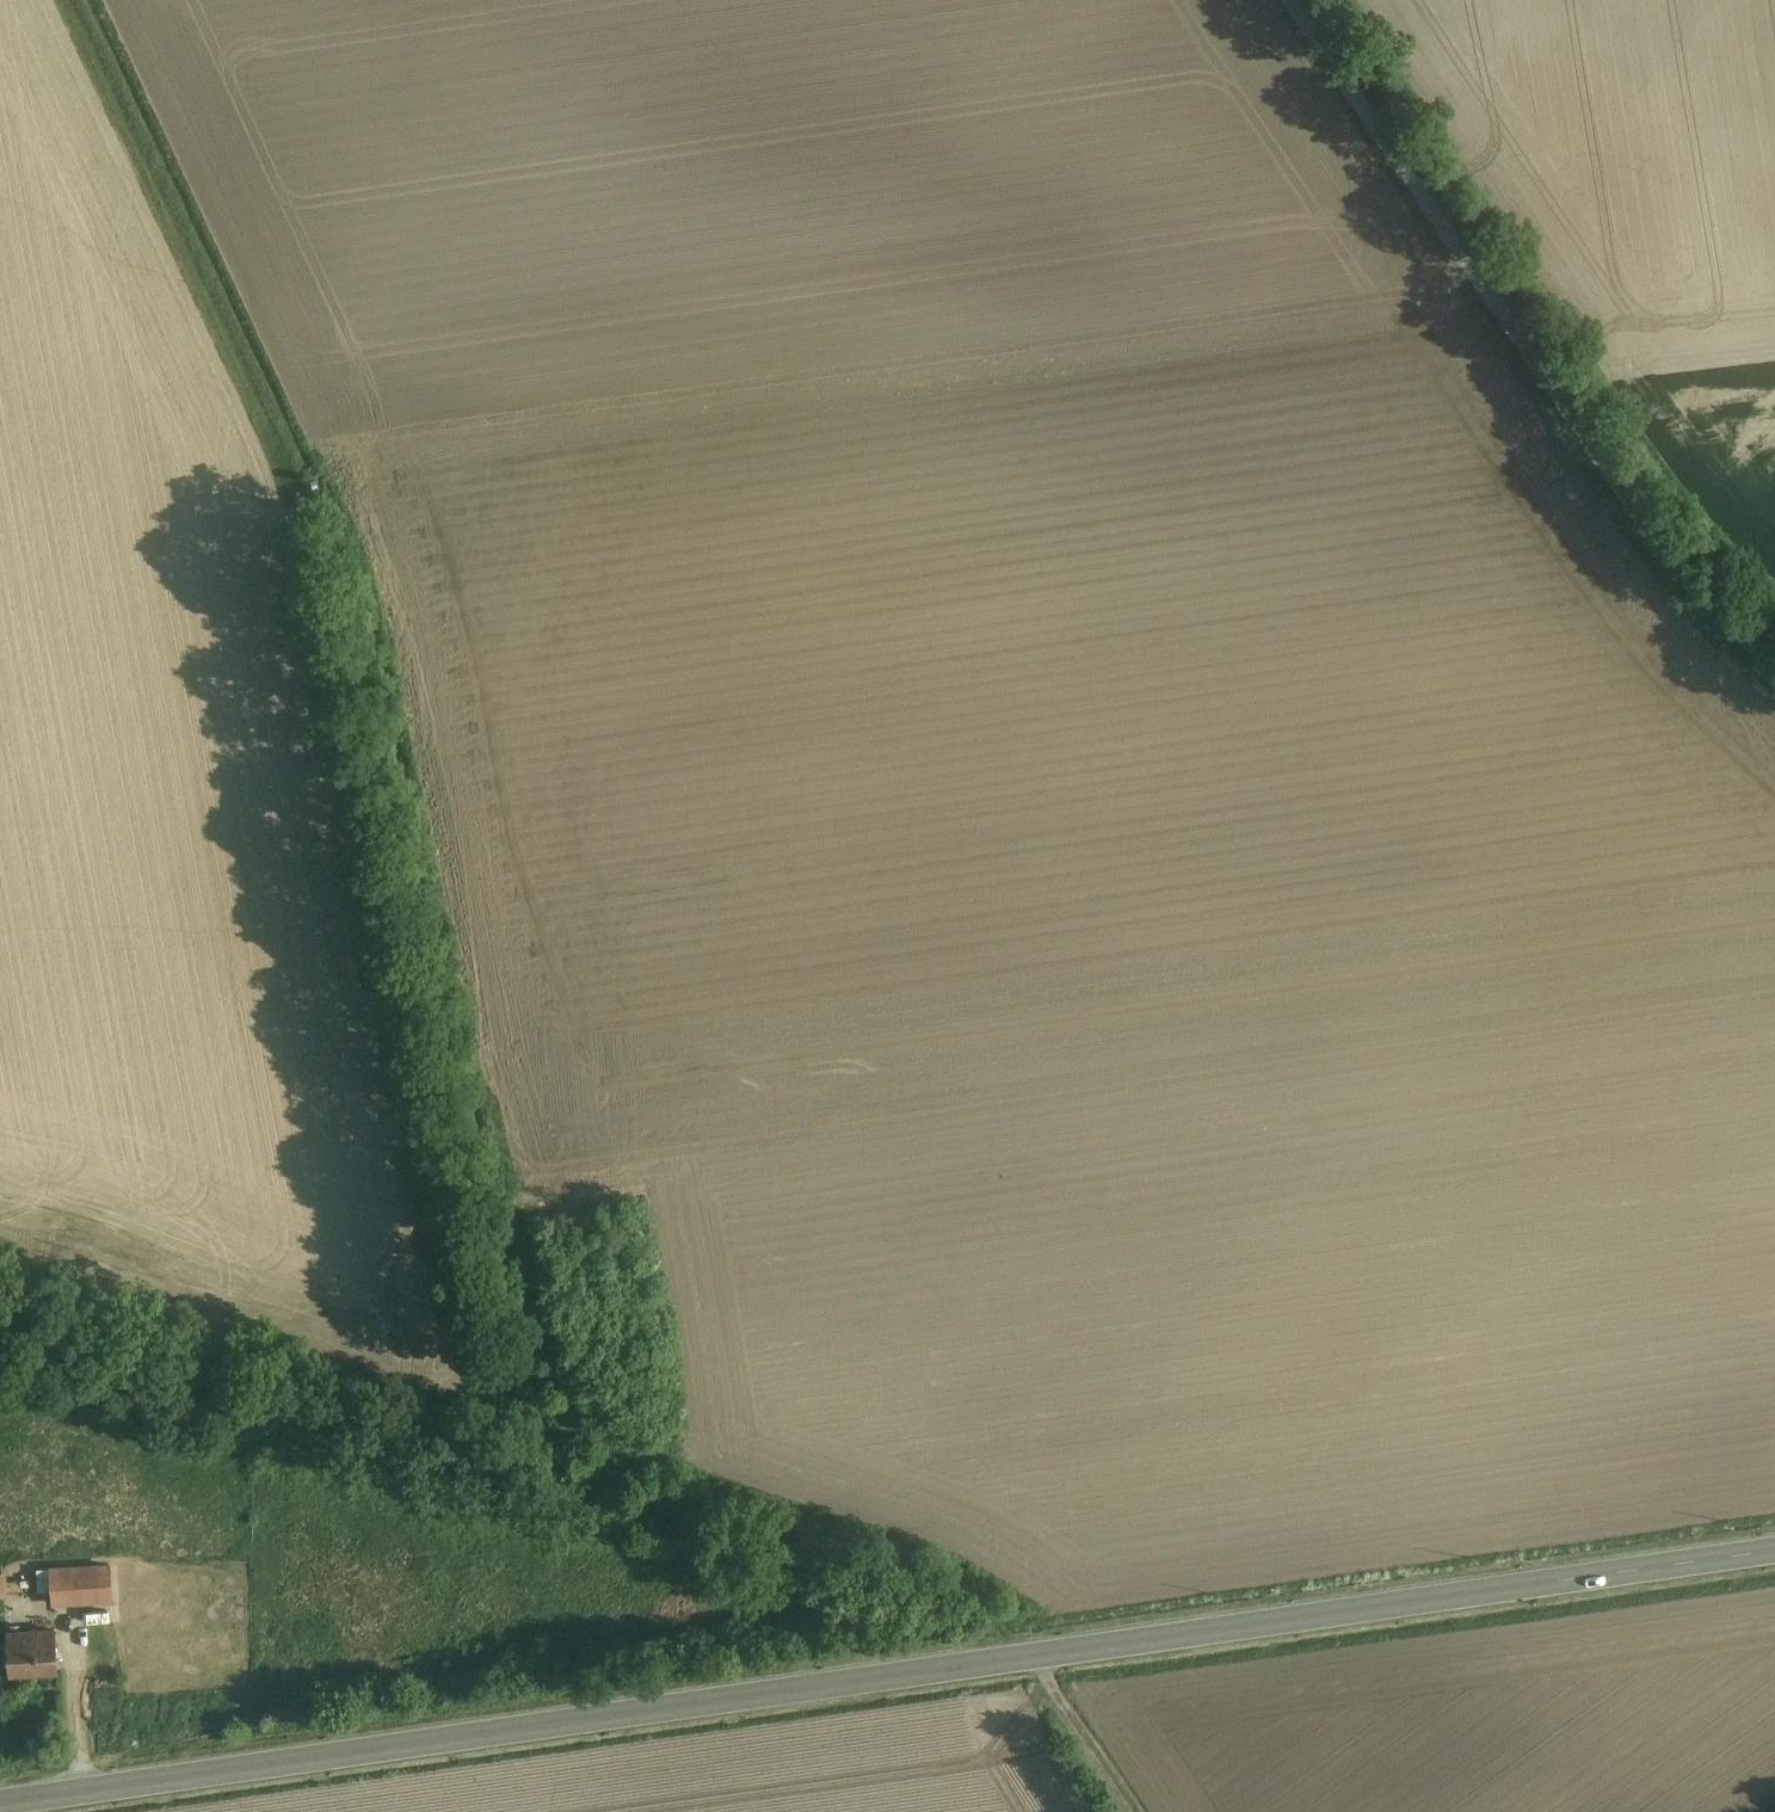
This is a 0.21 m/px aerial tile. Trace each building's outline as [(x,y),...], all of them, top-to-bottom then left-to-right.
[(111,1563),(52,1567),(53,1603),(81,1601),(82,1587),(110,1585),(111,1563)] [(55,1628),(7,1631),(10,1674),(57,1670),(55,1628)]
